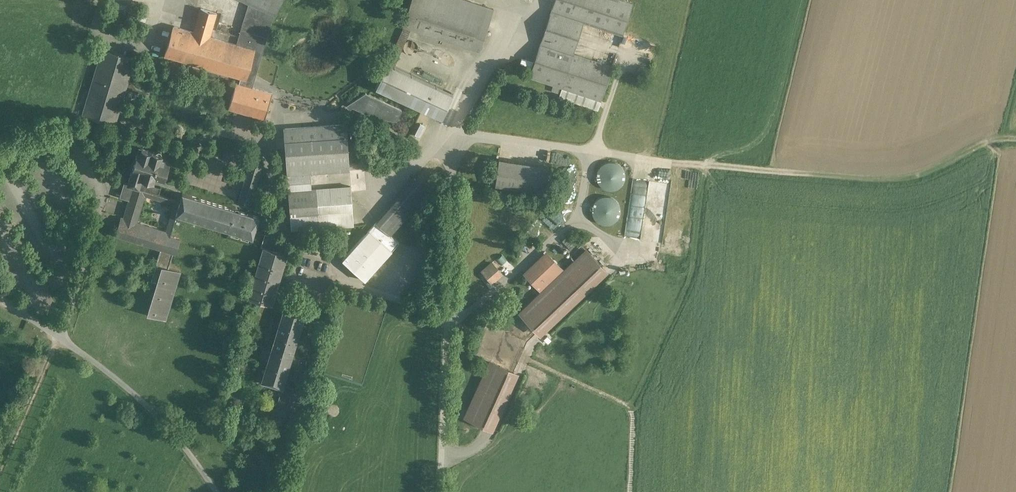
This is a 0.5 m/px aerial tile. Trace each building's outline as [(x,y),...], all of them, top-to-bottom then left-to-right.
[(249,3),(237,43),(210,35),(217,12),(201,7),(194,30),(192,30),(183,59),(238,76),(228,107),(265,118),(272,93),(252,87),(274,14),(276,15),(282,0),(242,0),(249,3)] [(468,0),(411,0),(403,26),(404,26),(389,63),(386,62),(376,85),(442,116),(453,92),(395,66),(411,28),(480,50),(494,8),(468,0)] [(620,0),(555,0),(530,76),(563,87),(602,100),(613,67),(574,54),(585,22),(624,35),(634,5),(620,0)] [(140,15),(129,12),(127,18),(139,21),(140,15)] [(124,27),(113,24),(110,34),(121,37),(124,27)] [(192,30),(174,24),(165,54),(183,59),(192,30)] [(136,31),(124,27),(121,37),(133,41),(136,31)] [(651,58),(653,48),(638,44),(636,54),(651,58)] [(134,59),(103,49),(83,114),(115,123),(134,59)] [(602,100),(563,87),(559,97),(599,110),(602,100)] [(402,109),(365,92),(350,102),(353,107),(377,118),(398,119),(402,109)] [(298,104),(300,111),(308,110),(306,102),(298,104)] [(317,110),(318,102),(310,102),(309,109),(317,110)] [(346,124),(284,129),(283,129),(284,140),(287,175),(309,173),(348,170),(349,170),(346,124)] [(251,126),(249,134),(270,138),(272,130),(251,126)] [(138,151),(135,159),(134,159),(132,166),(133,166),(129,182),(128,186),(127,185),(125,189),(126,190),(125,196),(124,196),(129,198),(123,217),(121,217),(116,232),(161,245),(151,279),(157,281),(146,313),(165,319),(180,270),(169,267),(174,251),(176,252),(180,239),(170,236),(171,232),(138,222),(146,194),(137,192),(142,176),(154,179),(155,175),(164,178),(170,159),(162,157),(163,153),(162,150),(159,149),(156,151),(142,147),(141,151),(138,151)] [(548,167),(498,159),(495,183),(544,191),(548,167)] [(252,160),(240,201),(251,204),(263,163),(252,160)] [(619,192),(629,169),(607,160),(597,183),(619,192)] [(309,173),(287,175),(288,191),(310,189),(309,173)] [(405,190),(376,222),(390,234),(431,187),(418,175),(405,190)] [(310,189),(288,191),(290,215),(352,210),(350,186),(310,189)] [(260,216),(183,193),(177,214),(254,237),(260,216)] [(620,198),(597,196),(594,222),(618,224),(620,198)] [(655,203),(647,202),(641,238),(658,240),(663,208),(655,207),(655,203)] [(352,210),(290,215),(291,230),(353,225),(352,210)] [(565,222),(566,214),(551,211),(549,219),(565,222)] [(376,222),(342,260),(365,280),(399,243),(390,234),(376,222)] [(285,238),(265,232),(262,245),(263,246),(248,296),(272,303),(287,252),(281,250),(285,238)] [(543,292),(520,313),(538,332),(604,269),(587,251),(543,292)] [(546,253),(525,273),(539,289),(539,288),(543,292),(564,272),(553,260),(554,260),(546,253)] [(492,263),(482,271),(490,279),(499,271),(492,263)] [(306,311),(285,305),(281,319),(302,326),(306,311)] [(322,316),(314,314),(311,322),(319,324),(322,316)] [(302,326),(281,319),(276,334),(297,340),(302,326)] [(317,331),(310,328),(307,336),(315,338),(317,331)] [(297,340),(276,334),(272,349),(293,355),(297,340)] [(313,345),(305,343),(303,350),(311,353),(313,345)] [(293,355),(272,349),(267,364),(288,370),(293,355)] [(308,360),(301,357),(298,365),(306,367),(308,360)] [(514,372),(491,362),(466,417),(489,428),(514,372)] [(288,370),(267,364),(262,381),(282,388),(283,388),(284,384),(288,370)] [(304,375),(296,372),(294,380),(302,382),(304,375)] [(295,388),(284,384),(283,388),(282,388),(276,408),(287,412),(295,388)] [(276,409),(263,405),(261,412),(274,415),(276,409)] [(287,412),(276,408),(276,409),(274,415),(285,418),(287,412)]
